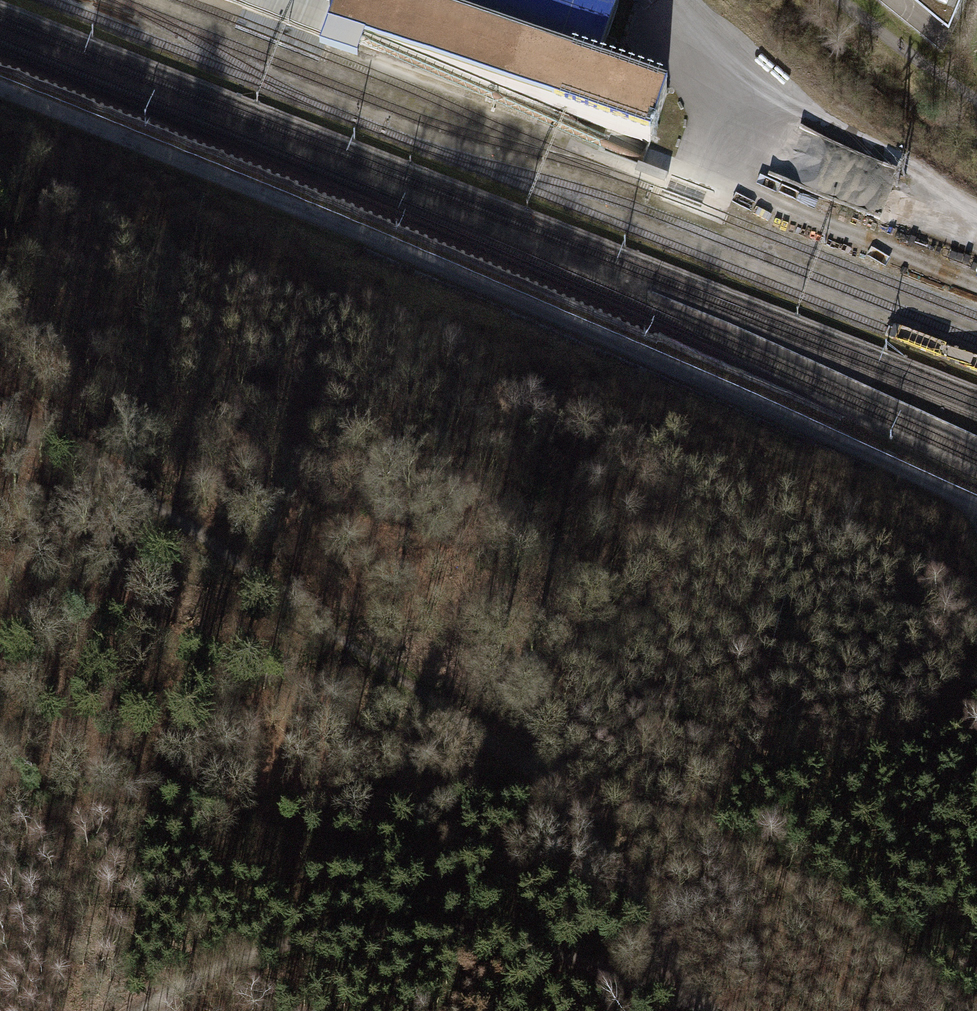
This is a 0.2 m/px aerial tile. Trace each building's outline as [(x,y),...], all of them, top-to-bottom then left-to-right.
[(652,148),(671,99),(598,74),(617,8),(609,0),(224,0),(652,148)] [(951,0),(933,0),(947,11),(951,0)]
